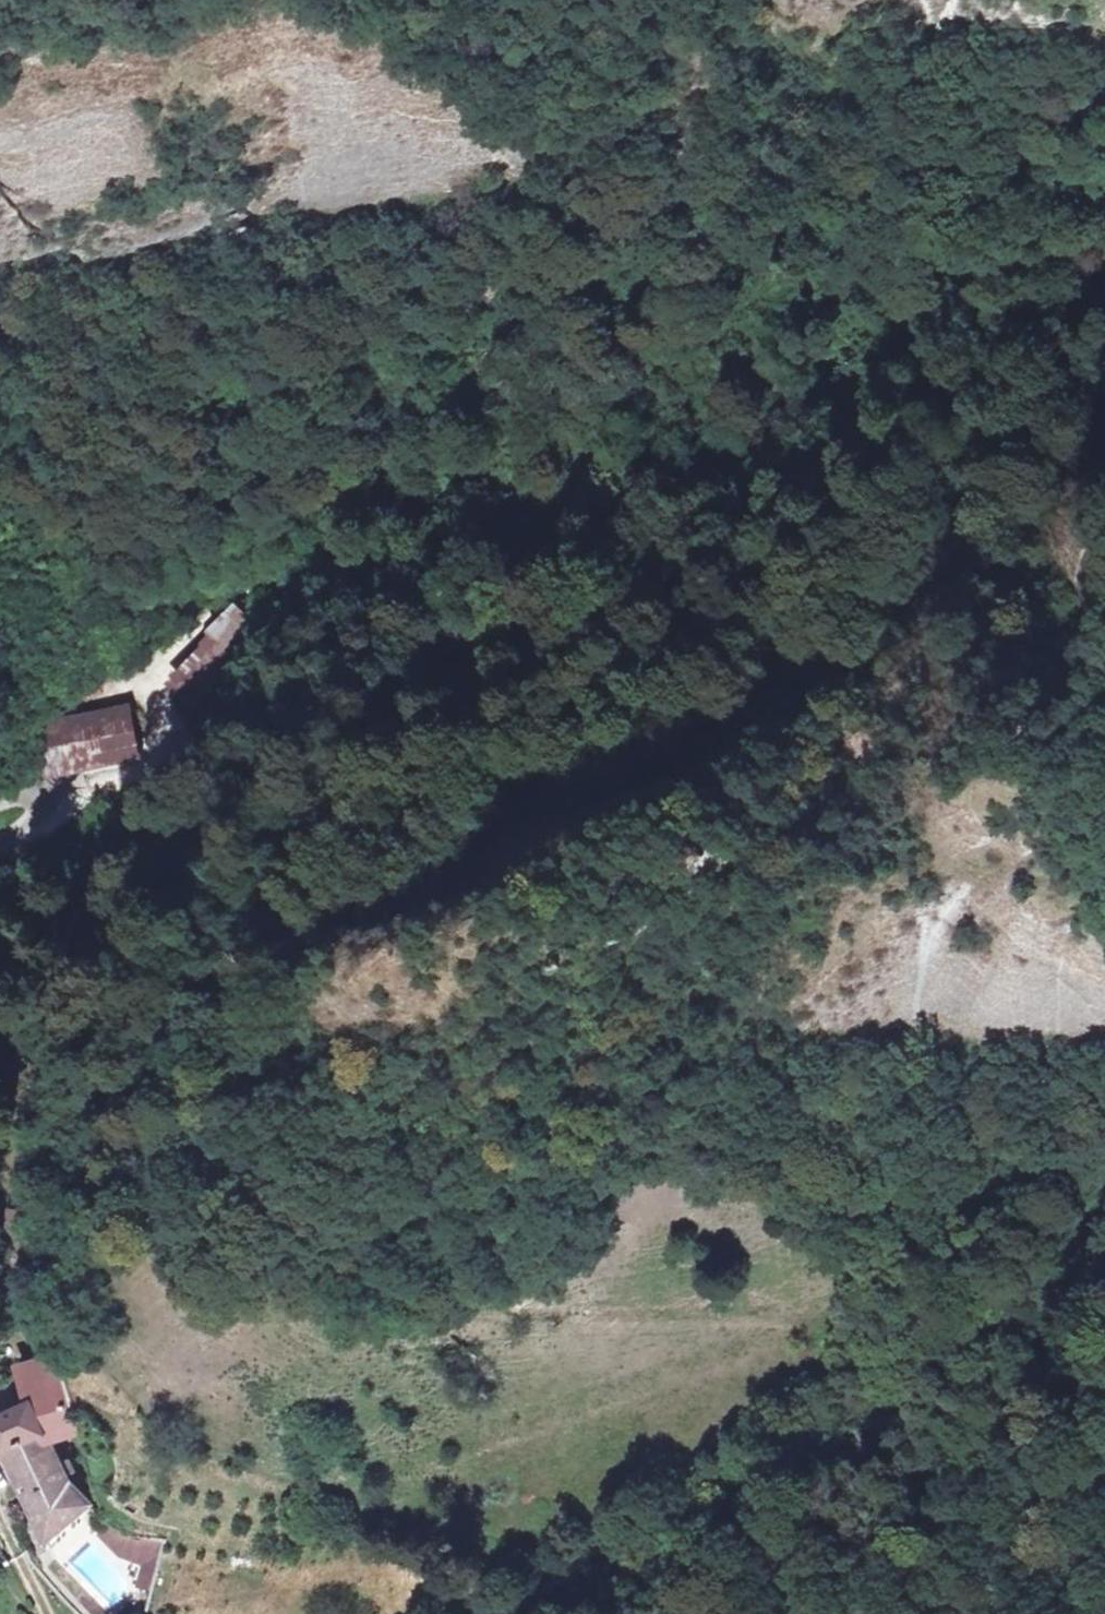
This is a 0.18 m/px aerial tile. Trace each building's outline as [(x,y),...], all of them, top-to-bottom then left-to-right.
[(241,659),(236,655),(257,630),(240,612),(206,643),(171,684),(196,709),(241,659)] [(127,709),(35,725),(41,771),(134,757),(127,709)] [(42,1552),(80,1517),(60,1485),(70,1479),(63,1467),(56,1470),(47,1450),(76,1438),(72,1412),(71,1409),(56,1364),(43,1367),(32,1369),(9,1374),(23,1413),(0,1426),(0,1459),(42,1552)]
